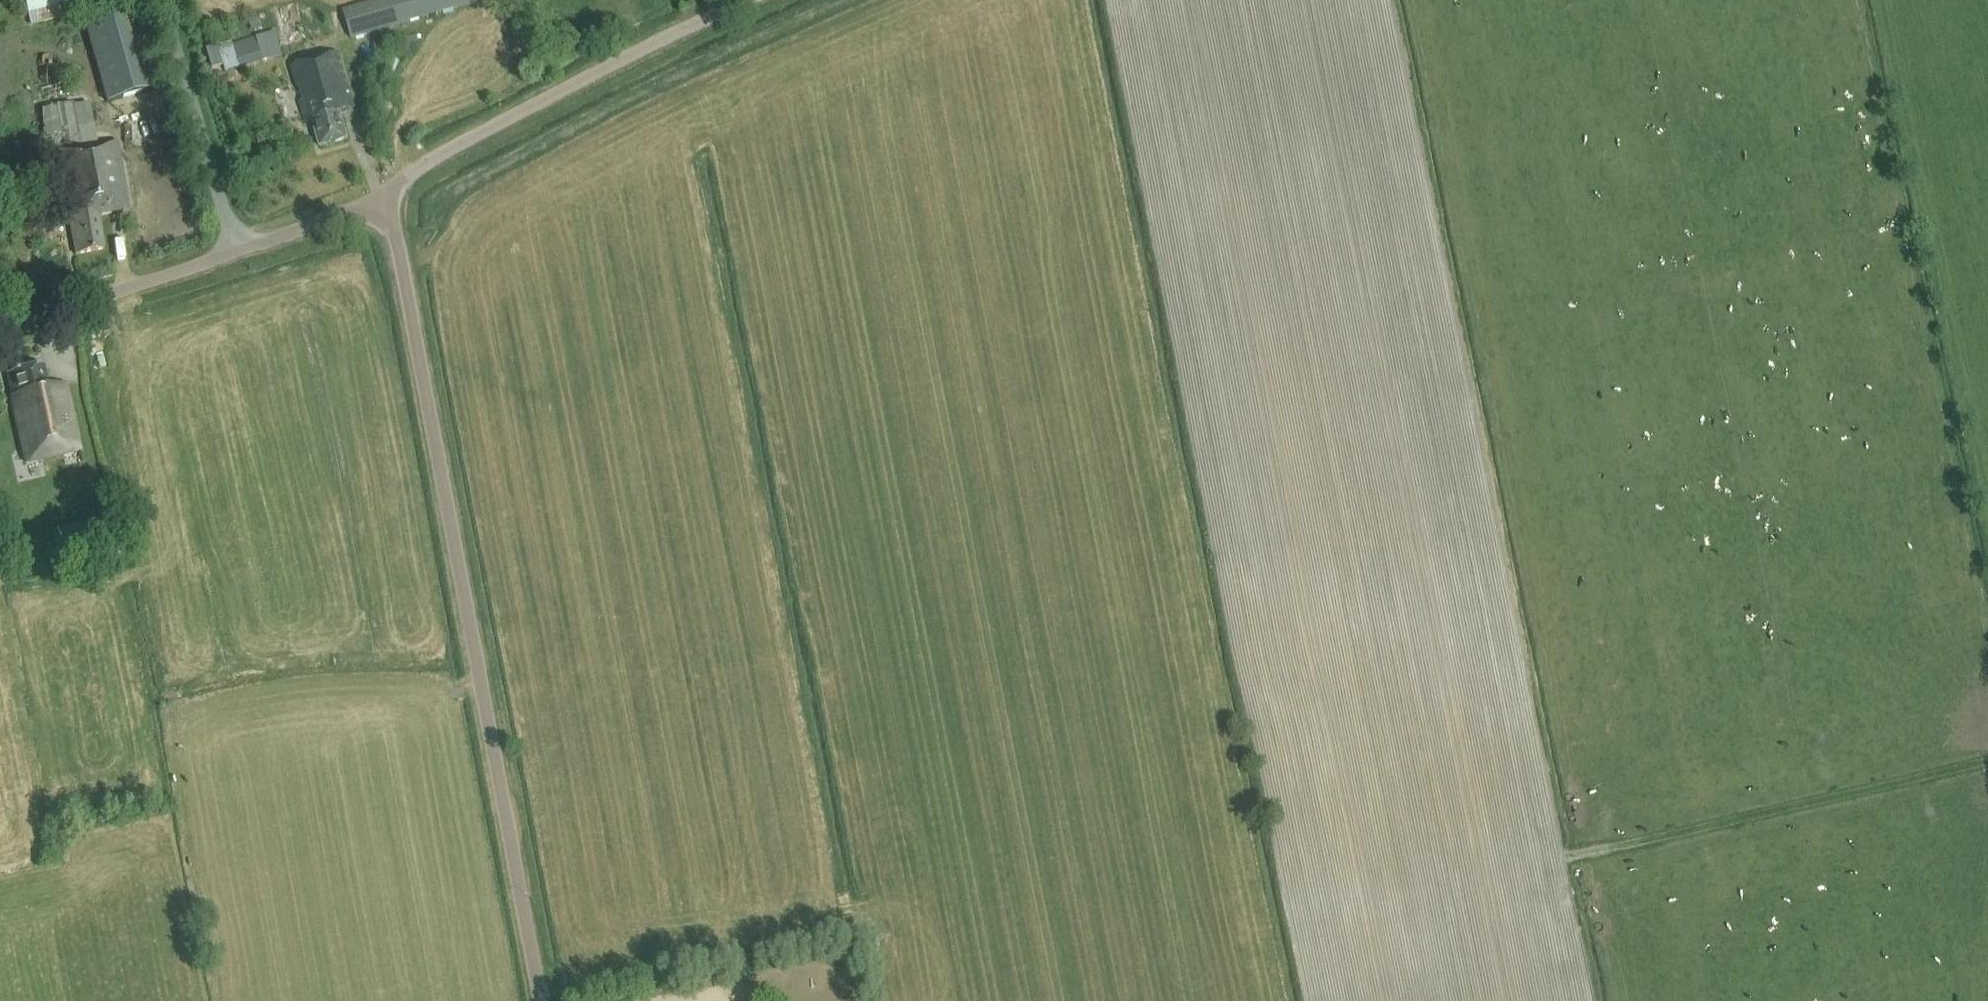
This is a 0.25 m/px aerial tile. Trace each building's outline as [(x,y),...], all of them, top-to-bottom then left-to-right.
[(30,23),(71,12),(68,0),(24,0),(30,23)] [(351,41),(479,5),(477,0),(384,0),(343,12),(351,41)] [(85,26),(107,103),(157,88),(136,11),(85,26)] [(263,63),(263,62),(282,57),(275,33),(256,38),(233,46),(240,70),(263,63)] [(207,51),(212,71),(223,68),(217,48),(207,51)] [(303,102),(299,103),(306,123),(311,122),(311,123),(318,149),(348,141),(340,114),(355,110),(340,57),(339,53),(291,67),(297,88),(299,88),(303,102)] [(81,149),(97,146),(90,103),(74,106),(81,149)] [(74,106),(46,110),(62,200),(28,207),(32,228),(70,221),(76,254),(104,249),(98,217),(130,211),(118,142),(81,149),(74,106)] [(298,134),(286,137),(289,148),(301,146),(298,134)] [(25,156),(29,172),(48,168),(43,143),(35,144),(37,154),(25,156)] [(26,462),(79,450),(65,386),(48,388),(43,367),(8,375),(26,462)]
